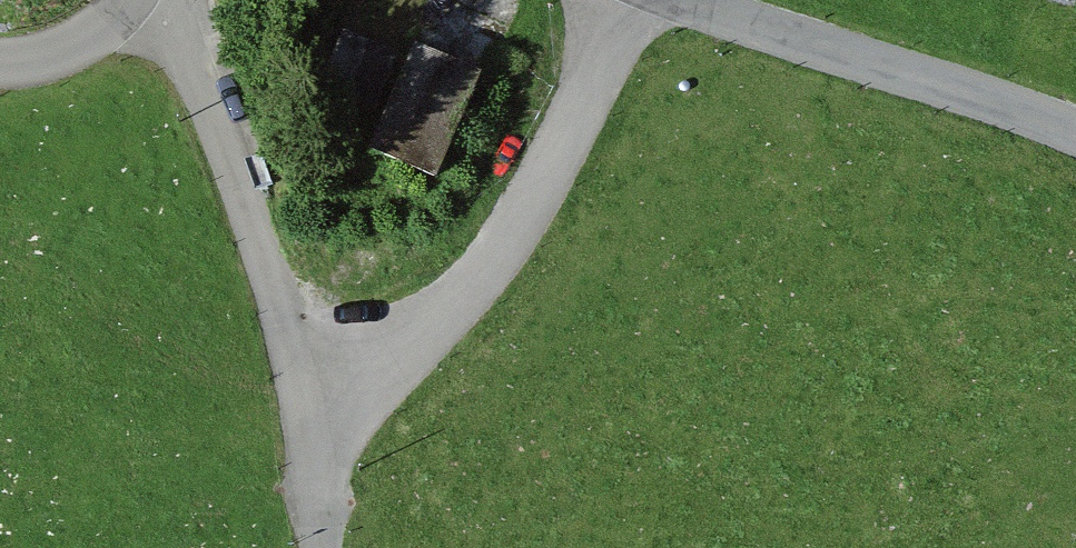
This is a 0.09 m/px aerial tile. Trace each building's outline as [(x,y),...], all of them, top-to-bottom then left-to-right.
[(398,57),(342,36),(320,94),(375,115),(398,57)] [(484,85),(414,55),(370,159),(439,188),(484,85)]
